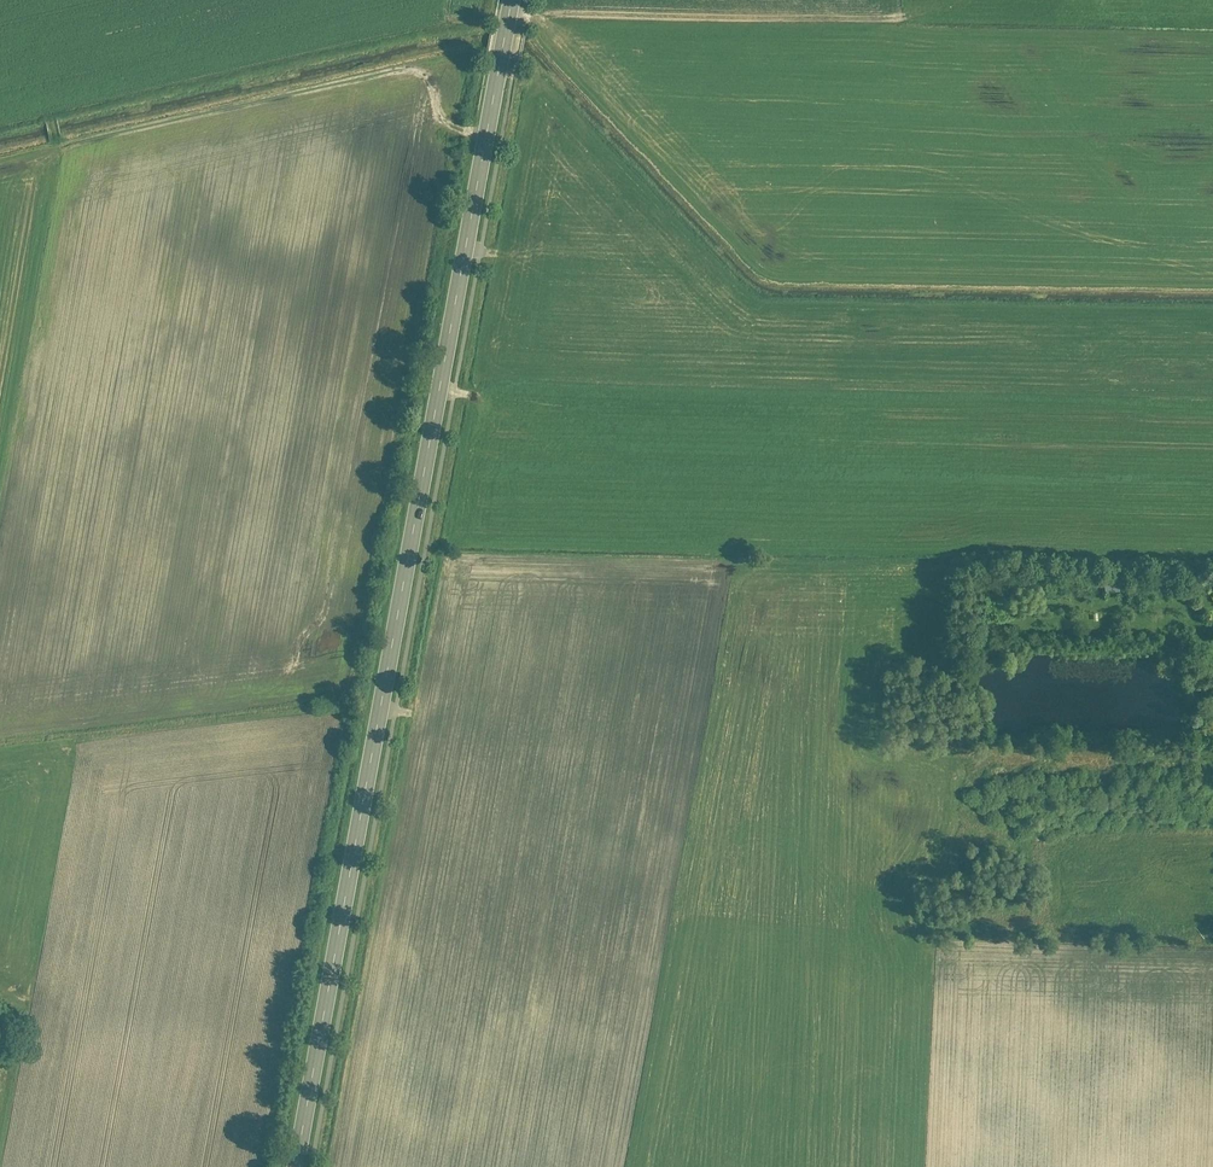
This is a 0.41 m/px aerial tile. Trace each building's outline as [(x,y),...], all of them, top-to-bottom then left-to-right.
[(1095,615),(1095,625),(1103,625),(1103,616),(1095,615)] [(1202,733),(1212,733),(1212,724),(1203,724),(1202,733)]
